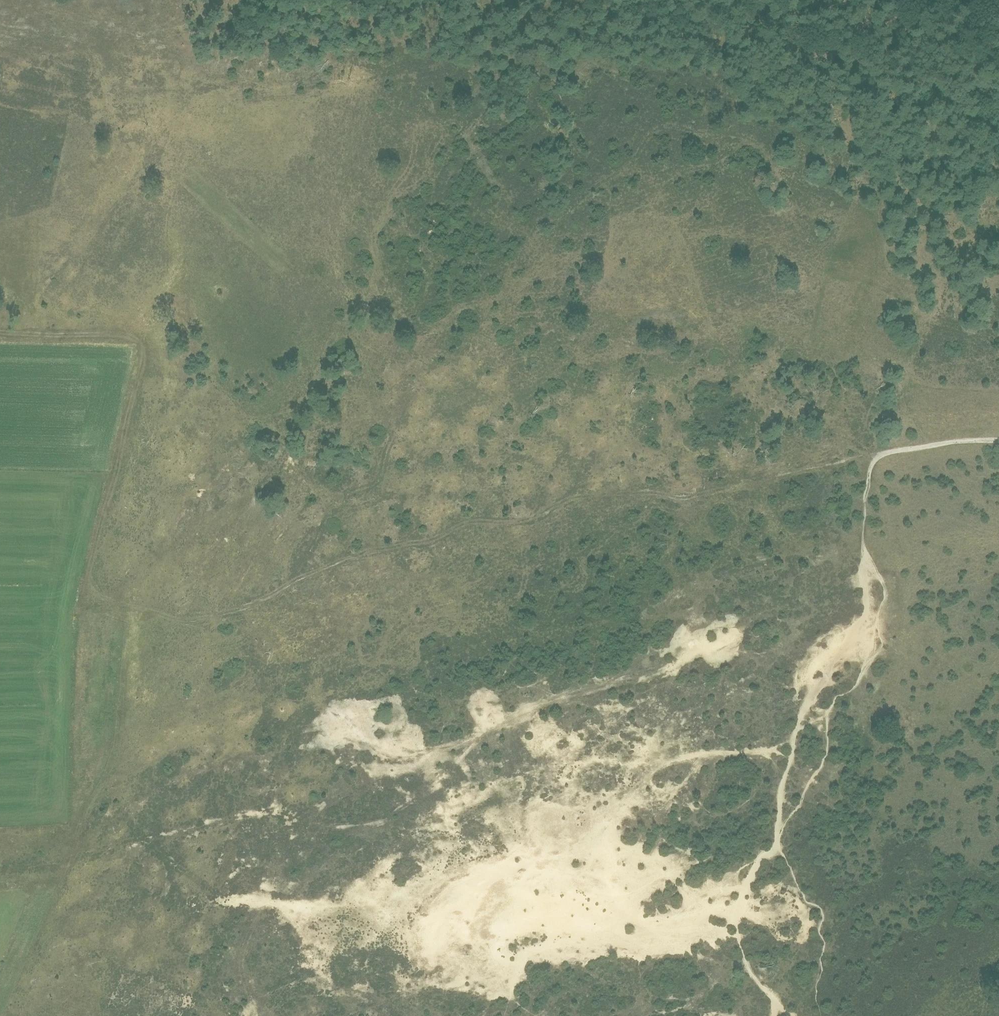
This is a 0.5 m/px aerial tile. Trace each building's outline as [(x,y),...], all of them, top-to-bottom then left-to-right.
[(278,270),(284,264),(279,258),(272,264),(278,270)]
